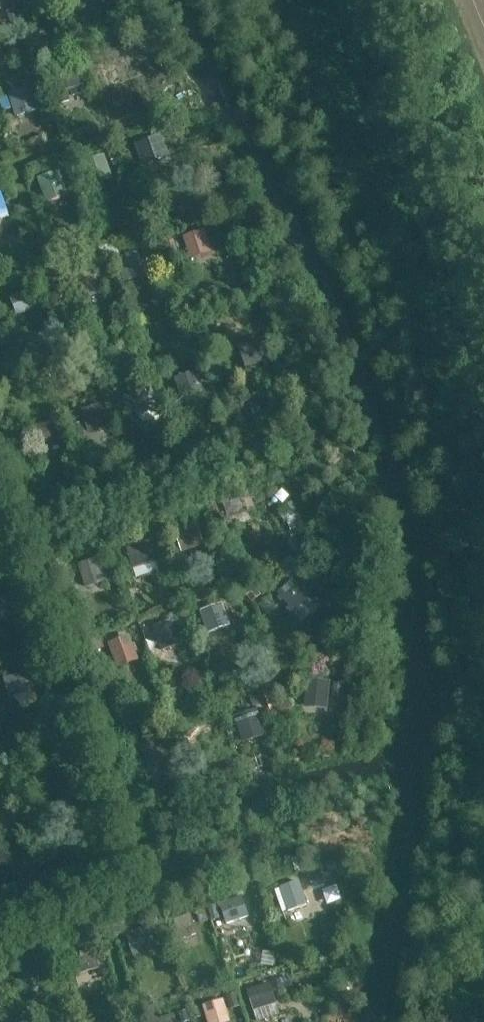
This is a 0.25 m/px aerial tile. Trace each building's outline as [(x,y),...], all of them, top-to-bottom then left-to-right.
[(134,77),(127,58),(103,67),(110,86),(134,77)] [(83,95),(76,73),(53,80),(60,102),(83,95)] [(39,111),(31,88),(11,95),(18,118),(39,111)] [(168,157),(161,136),(137,145),(145,166),(168,157)] [(114,180),(106,155),(83,163),(91,188),(114,180)] [(68,194),(60,173),(40,180),(47,202),(68,194)] [(2,192),(0,192),(0,221),(10,217),(2,192)] [(213,253),(205,230),(184,237),(191,260),(213,253)] [(147,276),(139,253),(117,260),(125,283),(147,276)] [(104,294),(94,267),(70,275),(80,302),(104,294)] [(42,308),(35,289),(11,297),(18,316),(42,308)] [(269,361),(262,340),(239,348),(246,369),(269,361)] [(207,399),(198,370),(174,378),(183,406),(207,399)] [(160,411),(152,387),(130,395),(138,418),(160,411)] [(110,426),(103,405),(82,412),(89,433),(110,426)] [(62,442),(54,421),(31,429),(38,450),(62,442)] [(244,517),(236,492),(216,498),(220,510),(223,509),(228,522),(244,517)] [(204,546),(197,525),(174,533),(181,554),(204,546)] [(157,562),(150,541),(126,549),(133,570),(157,562)] [(107,582),(99,557),(76,565),(85,589),(107,582)] [(311,599),(293,579),(285,586),(287,588),(277,596),(294,615),(311,599)] [(6,587),(0,588),(0,606),(11,603),(6,587)] [(229,627),(221,603),(200,611),(208,635),(229,627)] [(181,644),(173,621),(153,629),(161,651),(181,644)] [(137,660),(129,638),(109,645),(116,667),(137,660)] [(34,691),(28,672),(2,680),(8,699),(34,691)] [(328,711),(330,682),(305,680),(303,708),(328,711)] [(265,736),(256,709),(233,717),(242,744),(265,736)] [(216,746),(208,726),(185,734),(193,755),(216,746)] [(165,757),(161,742),(141,749),(146,764),(165,757)] [(309,905),(301,881),(282,887),(289,912),(309,905)] [(249,917),(242,897),(220,904),(226,925),(249,917)] [(198,935),(191,914),(174,920),(180,941),(198,935)] [(156,950),(149,927),(126,934),(133,957),(156,950)] [(93,963),(87,947),(65,955),(70,971),(93,963)] [(277,1005),(270,983),(246,991),(253,1012),(277,1005)] [(223,998),(200,1004),(206,1021),(231,1021),(223,998)] [(178,1012),(154,1019),(155,1021),(181,1021),(178,1012)]
